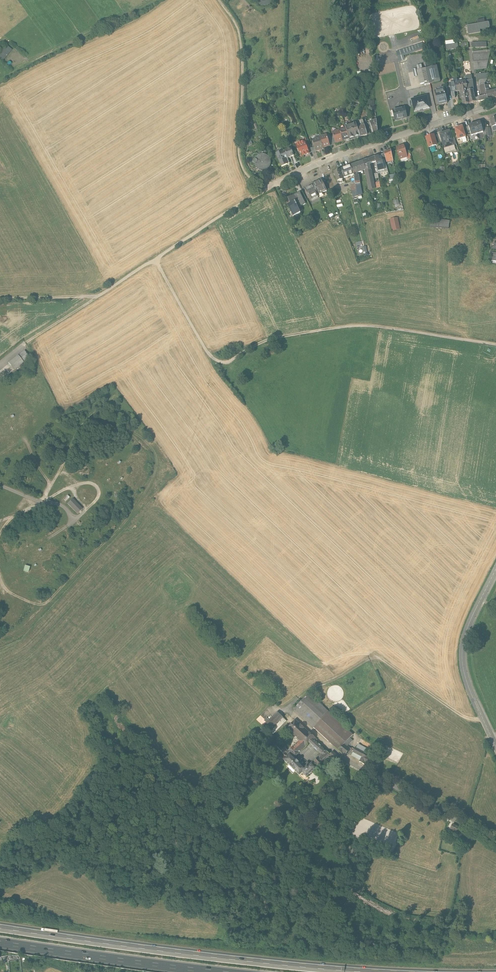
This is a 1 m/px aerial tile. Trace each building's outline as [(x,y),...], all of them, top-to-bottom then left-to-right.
[(489,27),(488,22),(485,22),(484,18),(477,19),(478,23),(467,25),(468,33),(480,32),(480,29),(489,27)] [(395,50),(398,60),(404,58),(403,54),(418,50),(416,44),(395,50)] [(2,60),(11,50),(6,45),(0,52),(0,59),(2,60)] [(490,52),(472,54),(474,69),(487,68),(490,52)] [(436,66),(426,69),(430,84),(440,81),(436,66)] [(426,69),(417,71),(420,84),(424,83),(425,85),(430,84),(426,69)] [(488,71),(479,72),(479,79),(482,96),(486,95),(485,90),(485,86),(484,84),(488,71)] [(470,72),(464,73),(466,82),(468,91),(467,91),(469,103),(476,101),(474,95),(472,95),(471,91),(473,90),(472,85),(473,85),(472,76),(471,76),(470,72)] [(456,84),(455,84),(455,85),(456,85),(457,91),(460,91),(465,89),(466,91),(467,91),(468,91),(466,82),(456,84)] [(445,87),(435,89),(436,91),(435,91),(438,105),(447,103),(445,95),(444,88),(445,88),(445,87)] [(489,92),(489,89),(485,90),(486,95),(482,96),(478,97),(478,101),(495,96),(495,88),(495,90),(489,92)] [(465,89),(460,91),(460,93),(461,93),(463,104),(469,103),(467,91),(466,91),(465,89)] [(422,98),(412,101),(412,99),(410,99),(410,100),(411,100),(414,111),(419,109),(419,108),(422,107),(423,108),(429,107),(426,96),(422,97),(422,98)] [(404,107),(393,110),(394,116),(395,119),(407,117),(404,107)] [(366,129),(362,119),(359,120),(361,126),(357,127),(357,128),(360,137),(367,134),(366,129)] [(376,120),(369,122),(373,132),(378,131),(376,120)] [(480,122),(474,123),(477,133),(483,131),(482,127),(480,122)] [(356,123),(351,125),(355,138),(360,137),(357,128),(357,127),(356,123)] [(471,135),(477,133),(474,123),(468,125),(471,135)] [(351,125),(345,126),(346,128),(349,138),(349,140),(355,138),(351,125)] [(462,126),(455,128),(458,139),(465,137),(464,131),(462,126)] [(349,138),(346,128),(339,130),(342,141),(343,141),(345,140),(345,139),(349,138)] [(339,130),(332,132),(333,135),(336,143),(340,142),(340,141),(342,141),(339,130)] [(449,130),(440,133),(444,147),(453,144),(449,130)] [(327,135),(320,137),(320,138),(323,148),(330,145),(327,135)] [(436,144),(434,135),(426,137),(429,146),(436,144)] [(320,138),(312,140),(314,147),(316,151),(320,150),(320,149),(323,148),(320,138)] [(304,141),(296,145),(298,150),(298,151),(299,151),(299,153),(301,152),(303,155),(309,153),(307,147),(304,141)] [(256,149),(259,155),(260,154),(263,154),(264,154),(265,150),(263,146),(256,149)] [(403,146),(401,146),(400,147),(397,148),(400,159),(407,156),(406,152),(404,146),(403,146)] [(290,147),(276,153),(281,165),(287,163),(285,157),(293,154),(290,147)] [(258,156),(256,158),(255,158),(254,158),(254,159),(253,160),(253,161),(253,162),(254,162),(255,163),(256,163),(257,166),(259,168),(262,169),(264,168),(267,167),(269,165),(270,162),(270,159),(268,157),(266,155),(264,154),(263,154),(260,154),(259,155),(258,156)] [(378,156),(375,156),(376,161),(378,170),(384,169),(383,162),(379,160),(378,155),(378,156)] [(375,156),(363,160),(365,166),(364,166),(365,171),(370,170),(369,163),(376,161),(375,156)] [(358,174),(357,175),(357,173),(363,170),(361,167),(364,166),(365,166),(363,160),(351,165),(353,174),(355,181),(357,190),(358,190),(361,199),(363,198),(362,192),(358,174)] [(351,165),(341,169),(344,177),(353,174),(351,165)] [(343,179),(339,169),(334,171),(338,180),(343,179)] [(375,188),(370,170),(365,171),(369,190),(375,188)] [(321,180),(313,184),(318,194),(326,190),(321,180)] [(313,184),(304,188),(310,200),(319,196),(318,194),(313,184)] [(300,192),(287,198),(288,199),(290,203),(288,204),(289,206),(289,207),(291,212),(292,212),(294,216),(301,212),(298,208),(306,204),(303,199),(300,192)] [(389,218),(391,230),(399,229),(398,217),(389,218)] [(25,351),(9,363),(14,370),(15,368),(17,367),(18,369),(24,364),(22,363),(30,357),(25,351)] [(70,496),(65,501),(75,511),(80,506),(70,496)] [(295,710),(315,728),(329,713),(330,712),(310,694),(295,710)] [(279,711),(263,726),(269,733),(285,718),(279,711)] [(329,713),(315,728),(340,751),(351,739),(354,736),(329,713)] [(317,739),(296,719),(288,728),(301,741),(290,752),(293,755),(288,760),(293,764),(292,765),(299,772),(300,771),(305,776),(304,776),(309,780),(318,770),(314,766),(310,770),(297,757),(309,745),(310,746),(311,745),(323,756),(319,760),(323,763),(327,759),(328,760),(332,756),(316,740),(317,739)] [(354,742),(351,739),(340,751),(346,756),(351,750),(349,747),(354,742)] [(359,746),(357,749),(356,749),(353,753),(362,758),(360,763),(365,765),(366,764),(373,768),(377,762),(369,758),(370,756),(366,754),(368,750),(359,746)] [(462,829),(455,825),(452,830),(454,832),(453,834),(456,835),(457,833),(459,833),(462,829)] [(468,944),(466,943),(459,942),(455,961),(464,963),(468,944)]
